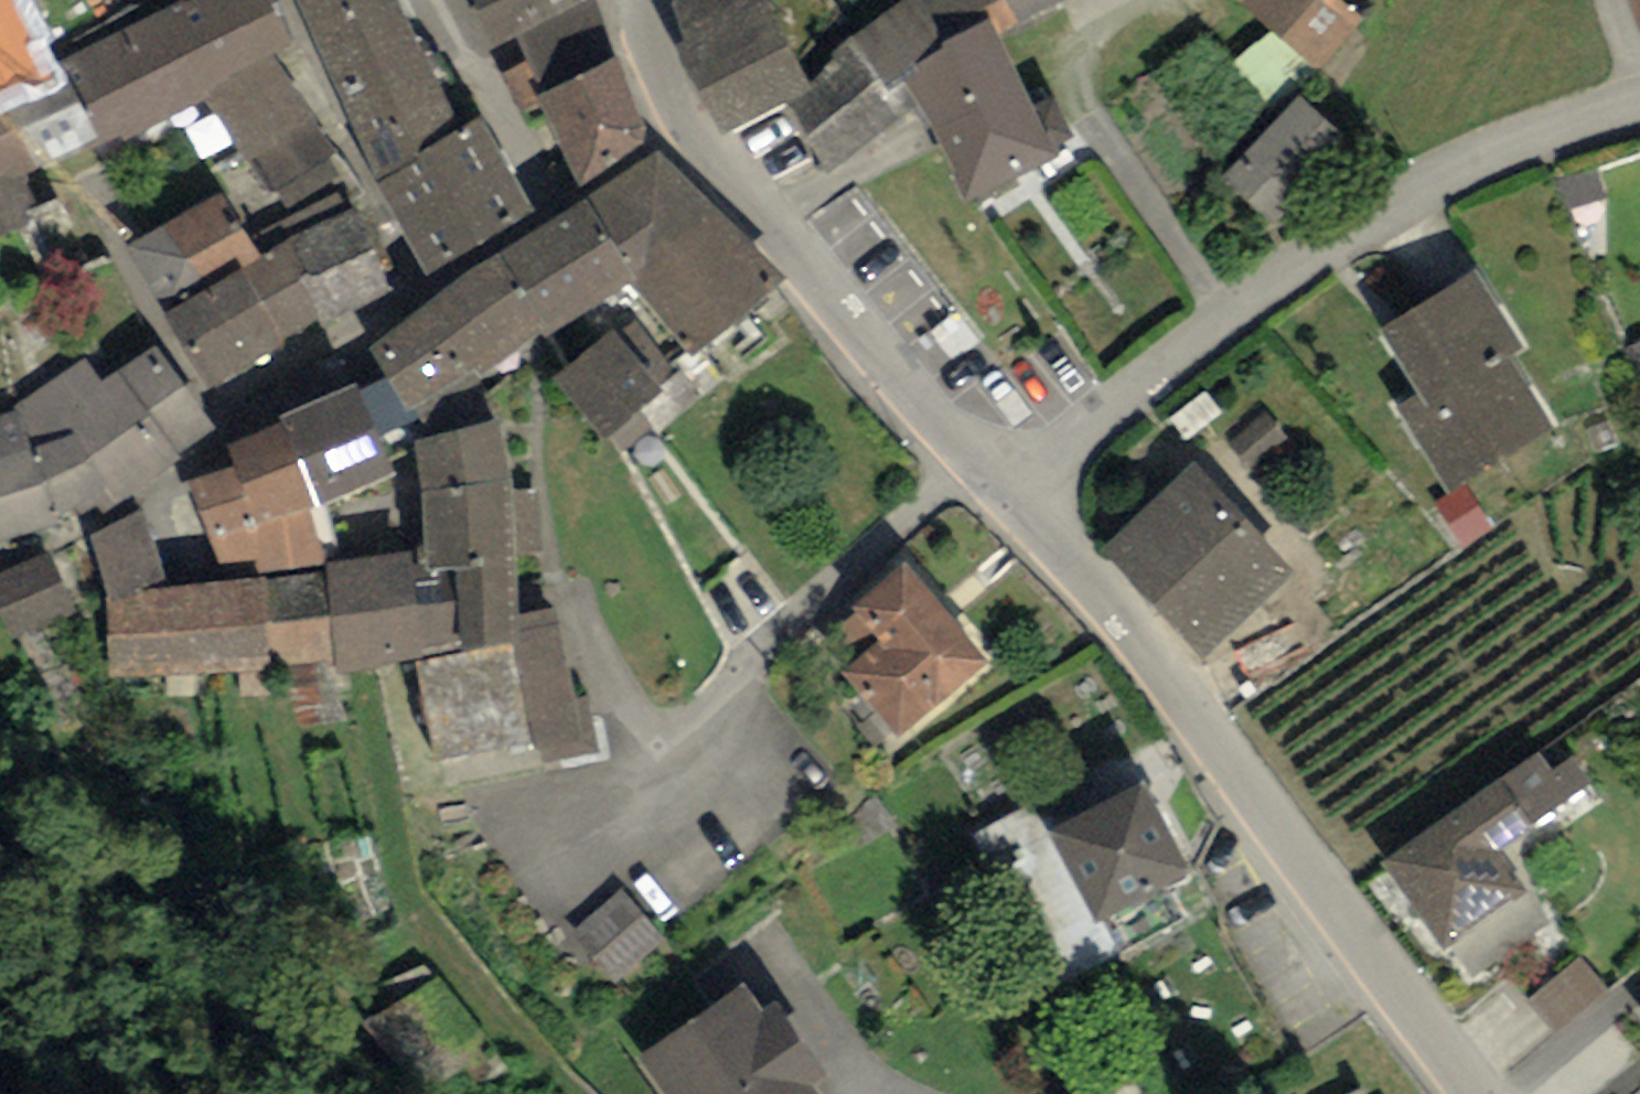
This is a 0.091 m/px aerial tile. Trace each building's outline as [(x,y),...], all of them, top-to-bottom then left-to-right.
[(26,0),(0,0),(0,103),(59,75),(26,0)] [(64,57),(99,124),(108,141),(207,94),(269,183),(332,147),(271,44),(296,31),(281,0),(180,0),(64,57)] [(459,114),(405,0),(306,0),(374,160),(459,114)] [(496,34),(569,0),(481,0),(496,34)] [(732,108),(807,74),(769,0),(690,0),(732,108)] [(1018,0),(894,0),(850,30),(800,103),(833,165),(924,94),(966,189),(1060,141),(1002,19),(1025,13),(1018,0)] [(1025,13),(1049,0),(1018,0),(1025,13)] [(1319,64),(1361,17),(1342,0),(1247,0),(1319,64)] [(537,86),(582,174),(654,125),(619,43),(537,86)] [(59,75),(0,103),(0,238),(45,217),(25,174),(91,142),(59,75)] [(1297,83),(1230,163),(1283,207),(1349,127),(1297,83)] [(459,114),(374,160),(428,257),(534,199),(481,102),(459,114)] [(632,272),(696,351),(788,266),(659,142),(500,238),(546,317),(632,272)] [(156,297),(254,242),(218,179),(121,234),(156,297)] [(360,201),(286,233),(331,309),(393,279),(360,201)] [(286,233),(164,304),(209,380),(331,309),(286,233)] [(405,404),(546,317),(500,238),(368,331),(405,404)] [(1478,259),(1378,319),(1420,387),(1398,401),(1449,486),(1555,422),(1509,347),(1525,337),(1478,259)] [(610,316),(551,371),(604,427),(662,372),(610,316)] [(0,412),(0,532),(4,540),(103,503),(216,418),(157,342),(104,377),(86,355),(18,405),(0,412)] [(358,364),(279,400),(285,412),(319,487),(398,451),(358,364)] [(414,557),(455,554),(514,546),(542,544),(537,483),(513,485),(512,463),(500,404),(414,425),(421,477),(423,530),(413,531),(413,543),(414,557)] [(319,487),(285,412),(227,433),(235,451),(194,470),(221,551),(261,547),(263,567),(323,554),(310,489),(319,487)] [(1195,454),(1103,541),(1206,650),(1298,564),(1195,454)] [(413,543),(326,555),(326,567),(333,655),(335,664),(415,649),(421,648),(420,637),(460,632),(455,554),(414,557),(413,543)] [(518,603),(514,546),(455,554),(460,632),(514,624),(531,735),(538,763),(597,747),(590,694),(576,695),(556,602),(518,603)] [(843,669),(894,729),(988,650),(907,554),(854,598),(884,634),(843,669)] [(263,567),(104,578),(110,671),(269,659),(263,570),(263,567)] [(326,567),(263,570),(269,659),(333,655),(326,567)] [(7,613),(18,649),(85,628),(73,592),(7,613)] [(460,632),(420,637),(421,648),(415,649),(434,754),(531,735),(514,624),(460,632)] [(1540,745),(1381,854),(1440,940),(1527,881),(1501,843),(1536,819),(1534,816),(1593,776),(1574,748),(1552,763),(1540,745)] [(1142,765),(1048,817),(1098,906),(1192,854),(1142,765)] [(580,935),(617,978),(663,938),(626,895),(580,935)] [(1496,965),(1559,929),(1543,901),(1480,936),(1496,965)] [(1563,1044),(1617,1002),(1589,966),(1535,1008),(1563,1044)] [(636,1050),(668,1093),(827,1093),(810,1070),(826,1058),(776,990),(765,998),(745,970),(636,1050)]
